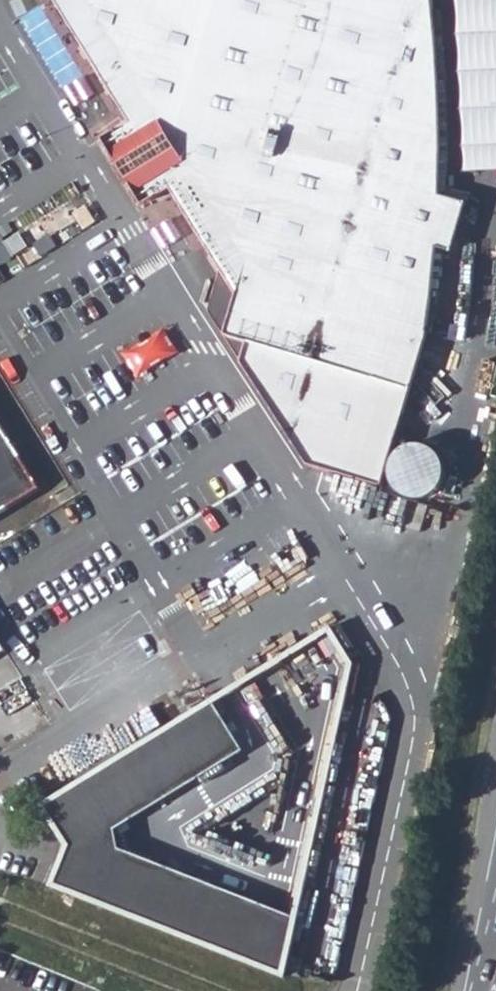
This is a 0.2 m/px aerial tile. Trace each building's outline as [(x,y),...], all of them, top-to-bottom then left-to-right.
[(428,0),(57,0),(133,121),(114,133),(154,198),(173,186),(224,266),(260,315),(253,362),(326,459),(401,476),(424,376),(433,304),(435,269),(438,221),(438,176),(437,116),(428,5),(428,0)] [(468,170),(495,169),(495,0),(461,0),(468,170)] [(260,315),(224,266),(216,313),(253,362),(260,315)] [(38,489),(0,428),(0,513),(38,489)] [(328,630),(219,691),(41,805),(65,846),(50,886),(284,976),(352,665),(328,630)] [(8,652),(0,639),(0,657),(8,652)]
